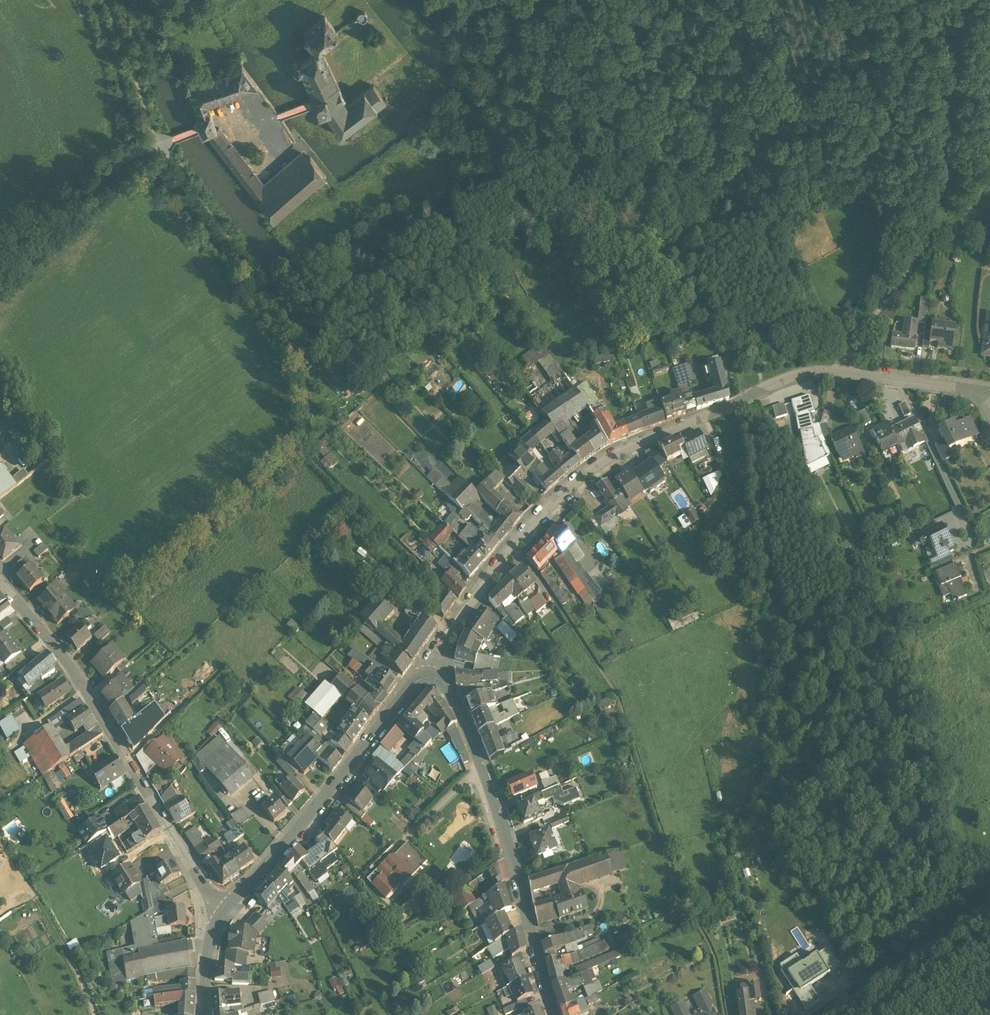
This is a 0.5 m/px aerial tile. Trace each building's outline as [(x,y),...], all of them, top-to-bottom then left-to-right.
[(358,17),(358,18),(358,19),(359,20),(359,21),(360,21),(361,22),(362,22),(363,22),(364,21),(365,21),(365,20),(366,20),(367,19),(367,18),(367,17),(367,16),(367,15),(366,14),(365,13),(364,13),(363,12),(362,12),(361,12),(360,13),(359,13),(358,14),(358,15),(358,16),(358,17)] [(336,128),(336,129),(336,130),(335,132),(336,133),(337,135),(338,136),(339,137),(341,137),(343,136),(344,136),(345,134),(346,130),(387,100),(373,83),(348,103),(342,91),(322,46),(339,33),(325,15),(303,33),(314,47),(297,61),(296,62),(295,62),(294,63),(294,64),(294,65),(293,66),(294,67),(294,68),(294,69),(295,70),(296,71),(297,71),(298,72),(299,72),(308,91),(314,104),(317,111),(323,108),(336,128)] [(205,133),(216,128),(215,125),(208,104),(259,88),(242,65),(213,74),(182,83),(184,90),(189,89),(198,115),(194,116),(200,130),(201,133),(202,135),(205,133)] [(216,128),(205,133),(274,219),(314,187),(317,191),(327,183),(322,178),(326,175),(309,155),(297,165),(268,189),(220,126),(216,128)] [(921,299),(917,323),(925,324),(928,300),(921,299)] [(851,301),(844,309),(856,319),(863,310),(851,301)] [(917,323),(904,322),(902,339),(892,338),(890,348),(913,351),(917,323)] [(955,327),(931,324),(930,334),(929,344),(937,345),(937,350),(944,351),(944,346),(952,347),(955,327)] [(522,360),(529,370),(549,355),(538,348),(522,360)] [(607,356),(593,359),(594,365),(609,362),(607,356)] [(723,363),(722,359),(712,361),(713,366),(719,364),(720,371),(727,370),(727,364),(723,363)] [(653,362),(654,372),(663,371),(661,361),(653,362)] [(720,371),(719,364),(713,366),(710,366),(710,367),(713,378),(716,393),(718,404),(728,400),(723,380),(720,371)] [(672,369),(678,388),(688,385),(692,384),(686,365),(672,369)] [(515,381),(541,414),(575,392),(564,378),(545,392),(529,370),(515,381)] [(586,384),(575,392),(583,404),(594,396),(586,384)] [(691,393),(688,385),(678,388),(680,396),(691,393)] [(628,390),(632,402),(641,399),(637,387),(628,390)] [(541,414),(553,430),(559,425),(585,408),(583,404),(575,392),(541,414)] [(666,402),(660,404),(666,421),(672,419),(697,410),(693,398),(682,402),(680,396),(679,393),(670,396),(671,402),(667,403),(666,402)] [(691,393),(680,396),(682,402),(693,398),(691,393)] [(708,393),(693,398),(697,410),(718,404),(716,393),(709,395),(708,393)] [(604,412),(594,396),(583,404),(585,408),(592,418),(593,417),(604,412)] [(814,411),(809,396),(792,402),(796,417),(806,414),(809,413),(814,411)] [(657,403),(646,407),(649,414),(638,417),(639,420),(643,431),(664,422),(657,403)] [(899,406),(904,418),(910,415),(905,403),(899,406)] [(772,407),(776,418),(786,415),(783,404),(772,407)] [(866,411),(854,417),(860,430),(872,424),(866,411)] [(620,440),(608,420),(604,412),(593,417),(597,424),(598,426),(608,445),(620,440)] [(812,428),(819,426),(819,424),(813,425),(809,413),(806,414),(810,429),(812,428)] [(806,414),(796,417),(798,432),(800,432),(810,430),(810,429),(806,414)] [(823,414),(819,426),(822,438),(829,436),(826,425),(828,416),(823,414)] [(639,420),(623,426),(627,437),(643,431),(639,420)] [(913,421),(890,432),(897,447),(898,448),(905,444),(908,451),(924,443),(913,421)] [(969,421),(955,428),(953,424),(939,431),(944,442),(948,450),(957,445),(956,443),(968,438),(967,436),(975,432),(969,421)] [(553,430),(547,422),(532,434),(540,444),(544,441),(551,436),(555,432),(553,430)] [(598,426),(597,424),(590,429),(591,432),(593,434),(591,435),(590,436),(600,449),(608,445),(598,426)] [(559,425),(553,430),(555,432),(560,438),(566,434),(559,425)] [(819,426),(812,428),(815,440),(822,438),(819,426)] [(879,428),(872,432),(883,454),(884,454),(883,453),(896,446),(896,447),(897,447),(890,432),(887,426),(880,430),(879,428)] [(810,430),(800,432),(802,442),(815,440),(812,428),(810,429),(810,430)] [(856,438),(852,430),(831,440),(839,458),(853,451),(856,458),(864,455),(856,438)] [(703,441),(698,431),(680,440),(684,448),(689,459),(707,450),(703,441)] [(560,438),(555,432),(551,436),(558,445),(562,442),(560,438)] [(577,446),(567,433),(566,434),(560,438),(562,442),(570,451),(577,446)] [(540,444),(532,434),(521,444),(529,454),(540,444)] [(577,446),(570,451),(573,456),(580,464),(600,449),(590,436),(577,446)] [(678,437),(657,448),(667,462),(680,455),(678,451),(684,448),(680,440),(678,437)] [(710,437),(703,441),(707,450),(709,453),(713,450),(710,437)] [(815,440),(802,442),(806,466),(830,454),(822,438),(815,440)] [(544,441),(540,444),(544,449),(548,446),(544,441)] [(944,442),(935,446),(940,458),(950,453),(948,450),(944,442)] [(489,462),(491,464),(498,459),(486,445),(479,451),(489,462)] [(37,446),(24,457),(35,471),(47,461),(37,446)] [(554,453),(548,446),(544,449),(550,457),(554,453)] [(678,451),(680,455),(683,461),(689,459),(684,448),(678,451)] [(550,457),(548,458),(553,464),(561,457),(557,451),(554,453),(550,457)] [(517,467),(524,475),(529,471),(533,475),(541,467),(530,454),(517,467)] [(567,460),(564,455),(561,457),(553,464),(557,469),(564,477),(580,464),(573,456),(567,460)] [(716,459),(719,470),(724,468),(721,458),(716,459)] [(488,481),(497,472),(498,472),(491,464),(489,462),(477,473),(487,482),(488,481)] [(502,473),(501,475),(504,480),(511,488),(519,481),(520,480),(524,475),(517,467),(513,463),(502,473)] [(665,483),(651,463),(631,477),(633,479),(641,491),(643,494),(649,490),(651,493),(665,483)] [(0,466),(0,499),(17,486),(1,465),(0,466)] [(541,467),(533,475),(541,484),(547,492),(564,477),(557,469),(550,476),(542,467),(541,467)] [(631,477),(624,467),(619,471),(623,476),(627,482),(632,478),(631,477)] [(450,488),(433,471),(427,477),(444,495),(450,488)] [(497,472),(488,481),(497,489),(504,481),(497,472)] [(633,479),(632,478),(627,482),(623,476),(615,481),(616,484),(624,496),(628,501),(638,495),(637,494),(641,491),(633,479)] [(710,476),(702,480),(707,490),(715,486),(710,476)] [(476,494),(460,479),(450,488),(444,495),(451,501),(458,508),(462,512),(464,509),(468,505),(469,505),(474,500),(472,498),(476,494)] [(533,494),(520,480),(519,481),(511,488),(525,502),(533,494)] [(521,518),(493,494),(497,489),(488,481),(487,482),(476,494),(478,496),(481,499),(496,513),(503,518),(503,519),(513,528),(521,518)] [(609,488),(605,481),(597,487),(610,506),(617,501),(609,488)] [(624,496),(616,484),(609,488),(617,501),(624,496)] [(617,501),(610,506),(617,517),(624,513),(623,512),(625,511),(624,509),(631,505),(628,501),(624,496),(617,501)] [(458,508),(451,501),(447,506),(454,512),(458,508)] [(469,505),(468,505),(464,509),(472,517),(476,521),(481,515),(472,508),(469,505)] [(617,517),(610,506),(593,517),(604,533),(621,522),(617,517)] [(454,512),(444,524),(448,528),(459,515),(462,512),(458,508),(454,512)] [(472,517),(464,509),(462,512),(459,515),(465,520),(469,521),(472,517)] [(693,511),(685,516),(691,525),(698,520),(693,511)] [(513,528),(503,519),(495,528),(481,515),(476,521),(489,535),(499,544),(513,528)] [(448,528),(444,524),(437,532),(445,540),(453,532),(448,528)] [(574,544),(561,524),(548,537),(557,550),(562,557),(567,551),(574,544)] [(937,559),(948,554),(953,551),(941,525),(917,537),(921,546),(929,542),(937,559)] [(482,539),(469,527),(459,538),(472,550),(474,552),(485,541),(482,539)] [(5,532),(0,536),(0,558),(3,561),(18,548),(12,540),(5,532)] [(494,546),(484,536),(482,539),(485,541),(474,552),(484,562),(495,550),(493,548),(494,546)] [(15,537),(12,540),(18,548),(22,545),(15,537)] [(557,550),(548,537),(527,560),(537,570),(542,565),(557,550)] [(662,537),(655,542),(661,549),(668,545),(662,537)] [(43,544),(33,551),(39,557),(48,550),(43,544)] [(575,561),(578,565),(584,559),(574,544),(567,551),(575,561)] [(472,550),(467,556),(464,553),(459,558),(462,561),(457,566),(462,571),(470,578),(484,562),(474,552),(472,550)] [(578,579),(569,568),(568,567),(562,557),(557,550),(542,565),(554,583),(560,591),(578,579)] [(575,561),(567,551),(562,557),(568,567),(575,561)] [(929,562),(932,568),(939,565),(951,560),(948,554),(937,559),(929,562)] [(25,559),(16,566),(22,573),(28,568),(30,567),(28,565),(29,564),(25,559)] [(951,560),(939,565),(942,571),(953,566),(951,560)] [(578,565),(575,561),(568,567),(569,568),(578,579),(579,581),(586,575),(582,570),(578,565)] [(453,562),(445,571),(444,570),(437,578),(447,588),(454,579),(462,571),(457,566),(453,562)] [(554,583),(542,565),(537,570),(549,586),(554,583)] [(933,576),(935,575),(935,574),(942,571),(939,565),(932,568),(930,569),(933,576)] [(986,586),(989,585),(989,571),(988,565),(981,568),(986,586)] [(942,571),(935,574),(935,575),(941,588),(946,585),(950,595),(953,602),(966,597),(953,566),(942,571)] [(535,584),(521,567),(509,578),(522,595),(535,584)] [(41,583),(28,568),(22,573),(17,578),(30,593),(41,583)] [(424,576),(417,570),(412,574),(419,581),(424,576)] [(600,594),(586,575),(579,581),(585,591),(591,601),(600,594)] [(509,578),(495,592),(489,601),(496,610),(497,609),(502,615),(506,612),(509,616),(516,624),(524,618),(514,606),(512,607),(510,605),(517,599),(520,603),(519,604),(528,616),(535,611),(528,603),(522,595),(509,578)] [(465,589),(454,579),(447,588),(458,598),(465,589)] [(560,591),(554,595),(562,607),(585,591),(579,581),(578,579),(560,591)] [(432,584),(428,589),(432,593),(438,586),(434,582),(432,584)] [(942,599),(950,595),(946,585),(941,588),(938,589),(942,599)] [(455,602),(438,586),(432,593),(437,597),(434,600),(438,603),(434,609),(443,618),(455,602)] [(62,595),(56,588),(38,603),(57,625),(77,609),(63,593),(62,595)] [(538,595),(528,603),(535,611),(536,614),(546,606),(538,595)] [(378,599),(360,619),(373,630),(376,633),(382,626),(394,613),(378,599)] [(688,599),(681,602),(688,614),(694,610),(688,599)] [(11,608),(7,603),(0,608),(0,616),(11,608)] [(405,646),(399,654),(412,664),(436,630),(409,611),(406,615),(413,620),(410,624),(410,628),(415,631),(405,646)] [(480,611),(476,616),(465,632),(475,638),(483,642),(495,625),(490,622),(492,619),(480,611)] [(509,616),(502,621),(503,623),(509,629),(516,624),(509,616)] [(0,623),(0,627),(3,631),(12,624),(8,617),(0,623)] [(373,630),(360,619),(354,626),(367,637),(373,630)] [(91,639),(86,633),(91,628),(85,621),(66,638),(77,651),(91,639)] [(290,621),(285,626),(294,634),(299,630),(290,621)] [(509,629),(503,623),(497,629),(511,643),(517,637),(509,629)] [(405,646),(382,626),(376,633),(388,644),(390,646),(399,654),(405,646)] [(104,627),(93,636),(99,643),(109,633),(104,627)] [(376,633),(373,630),(367,637),(383,650),(388,644),(376,633)] [(623,631),(615,637),(625,651),(633,646),(623,631)] [(481,647),(472,643),(475,638),(465,632),(457,650),(477,655),(481,647)] [(0,637),(0,653),(14,644),(6,633),(0,637)] [(0,653),(0,654),(7,663),(5,664),(6,665),(21,654),(14,644),(0,653)] [(412,664),(399,654),(390,646),(380,657),(396,672),(402,677),(412,664)] [(123,662),(111,648),(92,665),(104,678),(116,668),(123,662)] [(368,660),(353,649),(347,657),(353,661),(361,667),(366,662),(368,660)] [(457,650),(455,659),(468,663),(474,665),(475,665),(477,656),(477,655),(457,650)] [(21,654),(6,665),(12,674),(27,663),(21,654)] [(47,656),(22,676),(30,686),(31,687),(40,678),(55,666),(47,656)] [(474,665),(473,674),(490,674),(493,659),(477,656),(475,665),(474,665)] [(373,664),(375,665),(390,678),(396,672),(380,657),(373,664)] [(490,674),(497,673),(497,664),(502,664),(502,658),(493,657),(493,659),(490,674)] [(123,662),(116,668),(120,673),(126,668),(130,664),(126,659),(123,662)] [(361,667),(353,661),(348,666),(364,681),(367,678),(359,670),(361,667)] [(390,678),(375,665),(372,668),(366,662),(361,667),(359,670),(367,678),(374,684),(375,685),(387,698),(397,684),(390,678)] [(120,673),(116,676),(120,681),(123,678),(123,679),(130,673),(126,668),(120,673)] [(352,680),(347,675),(346,673),(344,672),(340,676),(340,677),(352,687),(354,689),(356,687),(352,680)] [(470,674),(454,672),(455,686),(460,686),(469,687),(469,686),(474,687),(474,684),(490,684),(490,674),(473,674),(470,674)] [(496,684),(496,691),(507,688),(506,675),(497,675),(497,673),(490,674),(490,684),(496,684)] [(578,676),(569,682),(573,687),(581,681),(578,676)] [(352,687),(340,677),(330,689),(340,698),(346,702),(356,690),(354,689),(352,687)] [(40,678),(31,687),(30,686),(25,689),(30,696),(35,692),(46,686),(40,678)] [(131,693),(121,681),(123,679),(123,678),(120,681),(102,696),(113,709),(122,701),(126,698),(134,691),(133,691),(131,693)] [(49,691),(41,696),(41,697),(48,707),(70,693),(63,682),(49,691)] [(149,688),(144,682),(140,686),(145,691),(149,688)] [(311,700),(305,707),(314,714),(321,720),(340,698),(330,689),(325,684),(311,700)] [(375,685),(374,684),(369,689),(375,695),(376,696),(376,697),(383,703),(387,698),(375,685)] [(495,691),(496,691),(496,684),(490,684),(474,684),(474,687),(469,686),(469,687),(460,686),(461,696),(463,701),(465,700),(478,696),(476,692),(491,688),(492,692),(495,691)] [(46,686),(35,692),(38,697),(39,698),(41,697),(41,696),(49,691),(46,686)] [(134,691),(126,698),(128,701),(132,705),(146,693),(145,691),(140,686),(134,691)] [(476,692),(478,696),(490,693),(492,692),(491,688),(476,692)] [(495,691),(501,705),(512,701),(507,688),(496,691),(495,691)] [(369,699),(357,689),(356,690),(346,702),(355,711),(357,712),(369,699)] [(442,702),(428,689),(412,708),(420,715),(426,707),(435,715),(442,702)] [(311,700),(301,692),(296,699),(305,707),(311,700)] [(478,696),(465,700),(471,717),(486,711),(487,710),(495,707),(490,693),(478,696)] [(376,696),(375,695),(371,700),(369,698),(369,699),(357,712),(368,722),(380,708),(383,703),(376,697),(376,696)] [(611,695),(596,704),(601,713),(616,704),(611,695)] [(80,701),(62,712),(68,722),(86,710),(80,701)] [(124,704),(122,701),(109,712),(121,731),(134,722),(124,704)] [(162,701),(152,708),(163,721),(171,713),(162,701)] [(498,713),(489,717),(493,727),(519,715),(512,701),(501,705),(500,705),(504,713),(499,715),(498,713)] [(456,723),(442,702),(435,715),(438,720),(433,725),(442,734),(445,730),(448,735),(457,729),(455,724),(456,723)] [(134,722),(121,731),(133,751),(163,721),(152,708),(134,722)] [(420,715),(412,708),(405,717),(413,724),(419,729),(427,720),(420,715)] [(84,726),(93,720),(86,710),(68,722),(75,732),(84,726)] [(357,712),(355,711),(338,734),(352,746),(369,723),(368,722),(357,712)] [(486,711),(471,717),(479,734),(493,727),(489,717),(486,711)] [(53,731),(68,722),(62,712),(47,721),(50,726),(53,731)] [(314,714),(305,725),(313,732),(322,721),(321,720),(314,714)] [(0,723),(0,725),(8,737),(20,730),(11,715),(0,723)] [(405,717),(398,726),(405,732),(419,744),(425,749),(431,743),(423,735),(422,733),(423,732),(419,729),(413,724),(405,717)] [(220,718),(205,735),(210,739),(225,722),(220,718)] [(103,737),(93,720),(84,726),(88,734),(64,749),(69,757),(103,737)] [(329,727),(322,721),(313,732),(320,738),(326,731),(329,727)] [(432,725),(423,735),(431,743),(440,733),(441,734),(442,734),(433,725),(432,725)] [(53,731),(50,726),(35,736),(54,766),(69,757),(64,749),(53,731)] [(398,726),(391,734),(398,739),(405,732),(398,726)] [(338,734),(329,727),(326,731),(332,736),(333,735),(336,737),(331,744),(345,755),(352,746),(338,734)] [(504,754),(493,727),(479,734),(490,761),(504,754)] [(320,738),(313,732),(308,738),(315,744),(320,738)] [(391,734),(380,747),(389,754),(393,749),(391,748),(398,739),(391,734)] [(54,766),(35,736),(23,743),(24,745),(28,749),(31,755),(43,774),(54,766)] [(320,738),(315,744),(321,750),(326,746),(329,742),(322,736),(320,738)] [(308,738),(288,759),(300,770),(299,771),(304,775),(312,766),(310,764),(316,757),(315,756),(321,750),(315,744),(308,738)] [(237,760),(219,739),(216,741),(196,758),(191,763),(200,775),(206,770),(215,780),(237,760)] [(167,746),(162,741),(156,747),(153,747),(147,754),(154,762),(157,765),(159,767),(161,765),(167,771),(173,765),(175,765),(180,760),(174,754),(176,752),(168,744),(167,746)] [(419,744),(411,753),(416,758),(417,758),(425,749),(419,744)] [(28,749),(24,745),(14,752),(20,762),(31,755),(28,749)] [(321,750),(315,756),(316,757),(332,772),(341,760),(326,746),(321,750)] [(396,777),(405,768),(400,764),(389,754),(380,747),(372,757),(373,758),(377,761),(394,775),(396,777)] [(154,762),(147,754),(143,750),(136,757),(146,775),(157,765),(154,762)] [(465,750),(458,753),(463,764),(470,761),(465,750)] [(411,753),(400,764),(405,768),(416,758),(411,753)] [(92,769),(85,757),(81,759),(88,771),(92,769)] [(116,758),(103,766),(113,782),(126,774),(116,758)] [(300,770),(288,759),(285,763),(286,765),(293,772),(295,775),(299,771),(300,770)] [(237,760),(215,780),(228,794),(241,783),(243,785),(252,777),(237,760)] [(394,775),(377,761),(364,777),(367,779),(381,790),(394,775)] [(293,772),(286,765),(282,769),(287,774),(289,775),(293,772)] [(113,782),(103,766),(91,773),(100,789),(113,782)] [(61,769),(55,773),(60,781),(66,777),(61,769)] [(547,772),(538,776),(545,792),(559,786),(557,782),(555,783),(554,780),(551,782),(547,772)] [(531,774),(507,785),(513,797),(536,787),(531,774)] [(304,792),(291,778),(286,783),(281,778),(275,784),(280,789),(285,794),(293,803),(304,792)] [(381,790),(367,779),(363,784),(377,795),(381,790)] [(539,811),(536,804),(543,802),(546,801),(552,799),(554,802),(563,806),(580,800),(575,788),(563,794),(560,786),(559,786),(545,792),(533,797),(533,799),(517,806),(524,823),(536,818),(537,821),(542,819),(539,811)] [(178,799),(171,787),(160,800),(165,807),(178,799)] [(373,799),(357,787),(346,800),(349,803),(361,813),(362,813),(373,799)] [(293,803),(285,794),(281,798),(288,807),(293,803)] [(64,796),(57,800),(69,819),(76,814),(64,796)] [(138,797),(115,811),(121,821),(131,815),(145,807),(145,806),(139,797),(139,796),(138,797)] [(178,799),(165,807),(176,825),(197,813),(193,807),(188,811),(180,798),(178,799)] [(273,798),(261,808),(274,823),(286,813),(273,798)] [(543,802),(536,804),(539,811),(548,807),(546,801),(543,802)] [(361,813),(349,803),(345,808),(361,820),(365,815),(362,813),(361,813)] [(145,807),(131,815),(135,821),(139,828),(153,819),(145,807)] [(249,820),(240,809),(230,816),(233,820),(239,828),(249,820)] [(352,822),(338,811),(326,825),(330,829),(325,835),(333,846),(345,830),(352,822)] [(121,821),(120,822),(108,830),(114,839),(130,829),(135,821),(131,815),(121,821)] [(373,822),(365,815),(361,820),(369,827),(373,822)] [(99,816),(77,830),(86,844),(94,839),(108,830),(105,825),(102,820),(99,816)] [(569,822),(567,816),(550,823),(552,829),(569,822)] [(153,819),(139,828),(141,832),(126,841),(131,850),(146,841),(146,840),(160,831),(153,819)] [(239,828),(233,820),(227,825),(232,832),(237,839),(244,835),(239,828)] [(355,825),(352,822),(345,830),(349,833),(355,825)] [(202,838),(195,827),(184,835),(195,850),(204,844),(200,839),(202,838)] [(549,828),(528,837),(537,859),(558,850),(549,828)] [(108,830),(94,839),(102,851),(110,863),(123,855),(118,846),(114,839),(108,830)] [(325,835),(316,842),(319,846),(320,846),(324,852),(328,849),(328,850),(334,847),(333,846),(325,835)] [(94,839),(86,844),(94,857),(102,851),(94,839)] [(131,850),(126,841),(118,846),(123,855),(131,850)] [(211,842),(205,846),(207,848),(207,849),(210,853),(216,850),(216,848),(215,849),(213,845),(211,842)] [(427,862),(408,843),(393,857),(391,855),(367,880),(386,899),(400,885),(402,886),(427,862)] [(204,844),(195,850),(198,855),(203,852),(205,851),(207,849),(207,848),(205,846),(204,844)] [(319,846),(306,856),(308,858),(296,867),(303,874),(307,870),(314,880),(338,862),(328,850),(328,849),(324,852),(320,846),(319,846)] [(244,847),(228,858),(229,859),(238,872),(254,861),(244,847)] [(298,849),(280,868),(287,876),(292,871),(295,868),(296,867),(308,858),(306,856),(298,849)] [(621,850),(612,853),(619,873),(628,870),(621,850)] [(612,853),(571,866),(578,887),(619,873),(612,853)] [(238,872),(229,859),(219,865),(219,866),(224,874),(225,873),(230,880),(239,874),(238,872)] [(224,874),(219,866),(219,865),(216,861),(209,865),(223,885),(230,880),(225,873),(224,874)] [(503,862),(487,873),(489,877),(496,889),(503,885),(509,882),(503,862)] [(157,889),(164,885),(179,876),(173,863),(150,875),(153,881),(157,889)] [(129,865),(112,876),(123,894),(126,892),(135,886),(140,883),(140,882),(129,865)] [(578,887),(571,866),(557,871),(561,882),(559,883),(564,897),(570,915),(586,909),(578,887)] [(303,874),(296,867),(295,868),(292,871),(309,894),(314,891),(309,883),(304,876),(304,875),(303,874)] [(280,868),(267,883),(277,896),(281,892),(286,886),(289,890),(294,886),(288,877),(287,876),(280,868)] [(557,871),(527,881),(530,892),(559,883),(561,882),(557,871)] [(487,873),(469,885),(472,889),(488,879),(489,877),(487,873)] [(147,881),(140,882),(140,883),(135,886),(141,894),(140,894),(144,900),(150,898),(148,884),(147,881)] [(153,881),(148,884),(150,898),(153,910),(158,907),(169,901),(165,894),(168,892),(164,885),(157,889),(153,881)] [(277,896),(267,883),(254,896),(267,908),(273,903),(278,898),(277,896)] [(469,885),(450,897),(461,913),(468,908),(474,904),(468,894),(473,891),(472,889),(469,885)] [(496,889),(487,895),(489,900),(494,912),(497,917),(503,914),(511,910),(503,885),(496,889)] [(135,886),(126,892),(131,900),(140,894),(141,894),(135,886)] [(317,898),(314,891),(309,894),(313,900),(317,898)] [(289,903),(281,892),(277,896),(278,898),(279,900),(280,900),(284,905),(285,907),(290,914),(300,908),(294,899),(289,903)] [(300,894),(294,899),(300,908),(301,909),(306,905),(301,895),(300,894)] [(474,904),(468,908),(471,913),(477,909),(487,903),(489,900),(487,895),(474,904)] [(564,897),(533,906),(537,925),(570,915),(564,897)] [(280,900),(279,900),(278,898),(273,903),(277,908),(280,905),(282,907),(284,905),(280,900)] [(169,901),(158,907),(160,912),(167,911),(167,910),(170,909),(169,901)] [(170,909),(167,910),(167,911),(170,928),(186,926),(183,908),(170,909)] [(477,909),(471,913),(480,927),(486,924),(477,909)] [(153,913),(153,910),(133,921),(130,922),(134,946),(106,951),(112,987),(156,982),(156,981),(155,975),(143,977),(138,951),(137,943),(150,941),(152,948),(159,947),(157,936),(156,930),(153,913)] [(170,928),(167,911),(160,912),(153,913),(156,930),(170,928)] [(267,924),(256,914),(247,924),(258,934),(267,924)] [(503,914),(497,917),(493,919),(486,924),(495,944),(506,937),(512,933),(503,914)] [(247,924),(246,923),(242,928),(243,929),(242,931),(248,932),(247,935),(255,936),(255,937),(258,934),(247,924)] [(593,924),(581,929),(585,938),(596,933),(595,930),(593,924)] [(156,930),(157,936),(170,935),(170,928),(156,930)] [(506,937),(508,945),(513,957),(520,953),(526,950),(526,949),(521,929),(520,929),(512,933),(506,937)] [(581,929),(542,944),(544,954),(585,939),(585,938),(581,929)] [(242,931),(233,930),(232,937),(230,936),(229,943),(231,944),(230,950),(230,951),(246,953),(253,954),(255,937),(255,936),(247,935),(248,932),(242,931)] [(357,942),(362,950),(371,945),(366,937),(357,942)] [(495,944),(484,950),(488,957),(498,951),(508,945),(506,937),(495,944)] [(591,947),(594,955),(615,947),(612,938),(591,947)] [(138,951),(152,948),(150,941),(137,943),(138,951)] [(138,951),(143,977),(155,975),(171,972),(191,969),(188,953),(191,953),(191,949),(187,949),(186,943),(159,947),(152,948),(138,951)] [(827,949),(817,955),(829,974),(839,968),(827,949)] [(246,953),(230,951),(230,950),(228,950),(227,956),(245,959),(246,953)] [(484,950),(472,958),(482,975),(494,968),(488,957),(484,950)] [(583,951),(569,957),(572,964),(579,961),(587,958),(583,951)] [(578,975),(579,975),(587,971),(599,967),(620,958),(618,951),(575,968),(578,975)] [(513,957),(511,958),(513,964),(519,962),(520,963),(523,961),(520,953),(513,957)] [(809,986),(829,974),(817,955),(800,965),(796,957),(780,967),(783,971),(781,972),(805,1011),(819,1002),(809,986)] [(555,958),(546,961),(552,986),(562,982),(559,968),(572,964),(569,957),(555,959),(555,958)] [(513,964),(502,969),(509,987),(511,986),(526,979),(520,963),(519,962),(513,964)] [(268,964),(268,977),(277,977),(276,963),(268,964)] [(234,967),(216,966),(215,981),(233,982),(234,967)] [(564,981),(562,982),(552,986),(552,987),(555,996),(556,995),(565,992),(582,985),(583,988),(592,985),(587,971),(579,975),(579,977),(565,982),(564,981)] [(171,972),(155,975),(156,981),(172,979),(171,972)] [(413,978),(418,985),(425,980),(420,973),(413,978)] [(526,979),(511,986),(517,1002),(524,999),(533,995),(526,979)] [(332,984),(334,990),(342,987),(340,980),(332,984)] [(195,982),(180,983),(180,988),(174,989),(158,990),(158,991),(153,991),(153,999),(154,999),(176,997),(195,996),(195,982)] [(592,985),(583,988),(587,998),(596,995),(592,985)] [(748,986),(740,987),(741,992),(737,993),(740,1014),(750,1014),(749,1003),(751,1003),(749,991),(748,986)] [(758,990),(749,991),(751,1003),(760,1001),(758,990)] [(271,991),(259,995),(261,1006),(274,1002),(271,991)] [(696,1014),(707,1014),(708,1014),(714,1011),(704,991),(693,996),(701,1013),(696,1014)] [(239,992),(211,995),(213,1014),(221,1013),(221,1009),(240,1007),(239,992)] [(565,992),(556,995),(555,996),(560,1010),(570,1006),(565,992)] [(587,998),(586,999),(587,1002),(589,1006),(600,1000),(597,994),(596,995),(587,998)] [(176,997),(176,1006),(174,1006),(174,1011),(179,1011),(179,1014),(194,1014),(194,1012),(195,996),(176,997)] [(176,997),(154,999),(155,1008),(174,1006),(176,1006),(176,997)] [(524,999),(517,1002),(518,1004),(509,1007),(511,1013),(517,1011),(527,1006),(524,999)] [(560,1010),(562,1014),(583,1014),(588,1013),(584,1004),(584,1003),(583,1001),(583,1000),(570,1006),(560,1010)] [(682,1002),(671,1007),(675,1014),(688,1014),(682,1002)] [(497,1005),(489,1009),(491,1014),(501,1014),(497,1005)] [(517,1011),(518,1014),(523,1014),(530,1012),(527,1006),(517,1011)] [(447,1014),(454,1014),(461,1012),(458,1007),(446,1013),(447,1014)]
